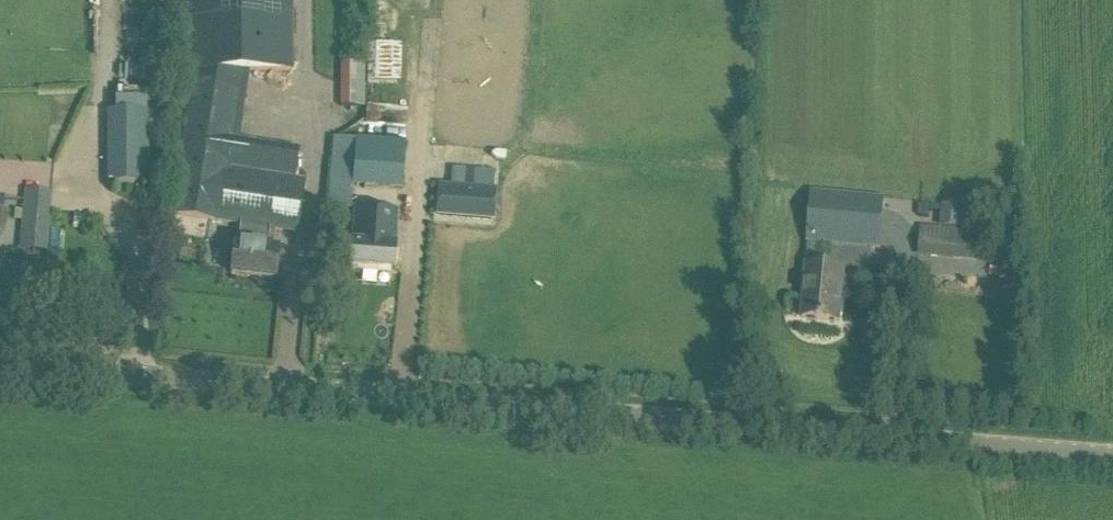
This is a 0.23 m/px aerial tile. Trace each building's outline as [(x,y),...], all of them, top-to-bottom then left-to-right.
[(515,21),(532,22),(533,8),(515,7),(515,21)] [(133,37),(133,48),(152,47),(151,37),(133,37)] [(339,64),(339,108),(364,108),(364,64),(339,64)] [(399,92),(398,72),(372,73),(372,93),(399,92)] [(192,85),(173,213),(242,224),(240,241),(248,242),(247,246),(233,245),(230,275),(276,280),(279,249),(267,248),(269,228),(299,233),(307,181),(296,180),(300,153),(232,144),(242,77),(214,73),(211,88),(192,85)] [(146,108),(109,109),(111,181),(148,180),(148,165),(155,165),(155,150),(147,150),(146,108)] [(354,186),(403,190),(406,144),(335,140),(329,206),(353,207),(354,186)] [(446,164),(469,166),(471,149),(448,147),(446,164)] [(440,185),(438,215),(490,219),(493,190),(440,185)] [(25,191),(19,249),(47,253),(53,193),(25,191)] [(810,192),(805,243),(878,250),(884,198),(810,192)] [(963,207),(942,205),(940,227),(961,229),(963,207)] [(395,228),(396,210),(375,209),(357,207),(355,243),(351,243),(350,266),(393,268),(394,246),(399,247),(400,228),(395,228)] [(921,230),(918,254),(975,260),(978,235),(921,230)] [(806,266),(802,317),(840,320),(844,269),(806,266)]
